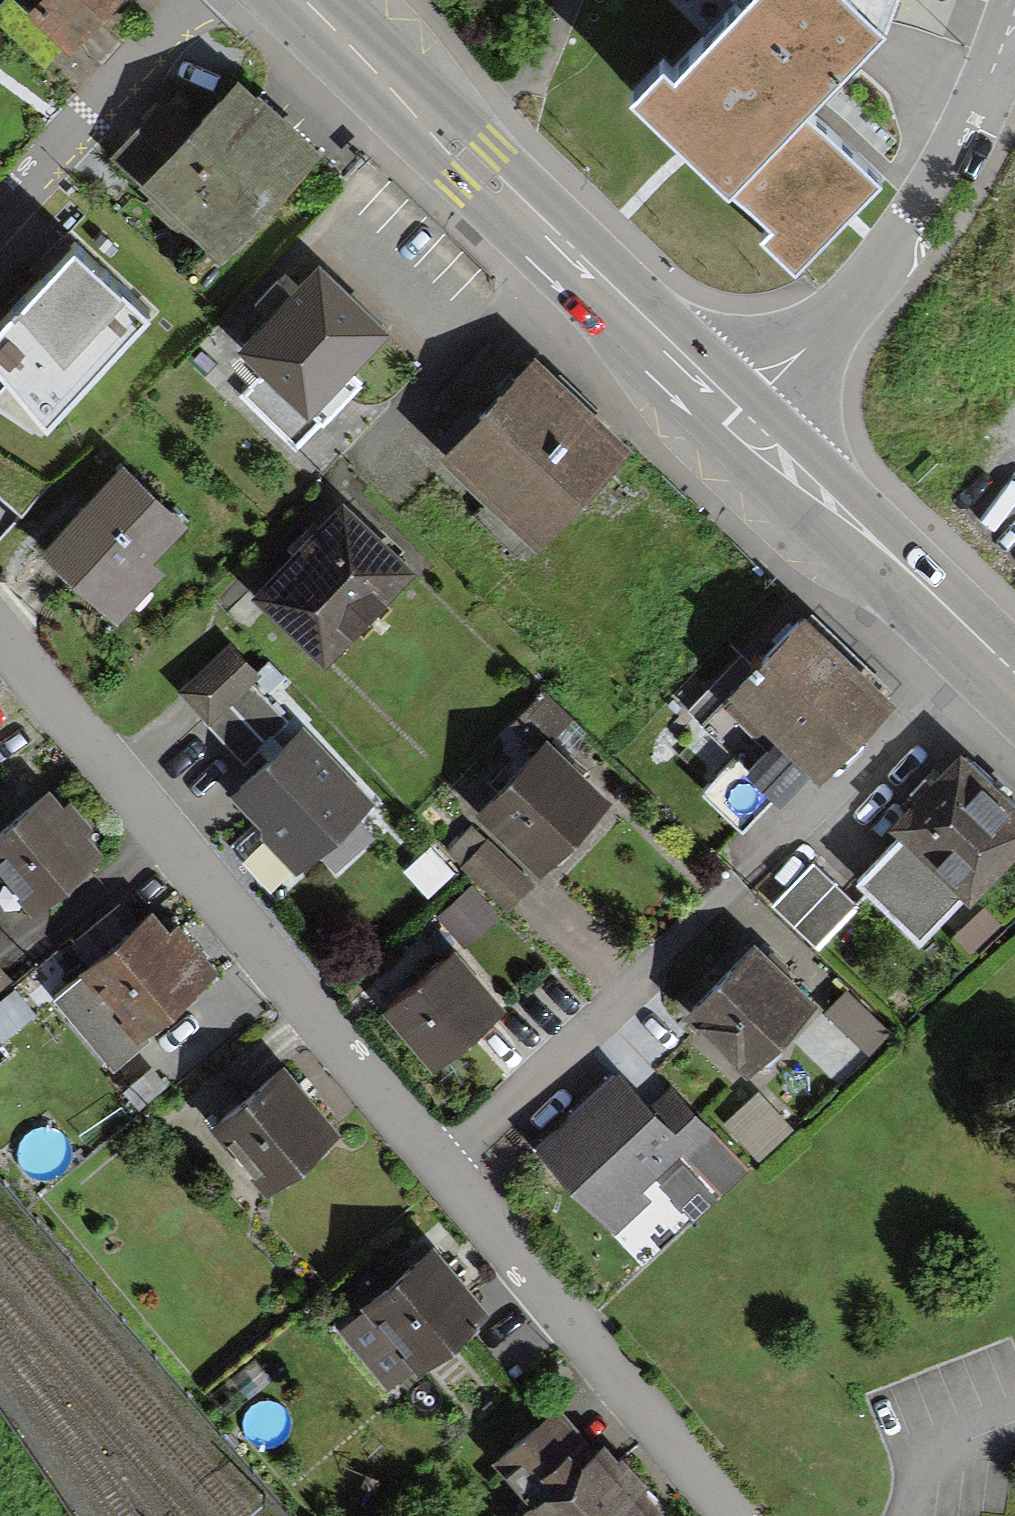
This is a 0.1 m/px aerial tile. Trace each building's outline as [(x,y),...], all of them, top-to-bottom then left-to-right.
[(37,6),(25,17),(67,58),(125,0),(31,0),(37,6)] [(746,12),(673,85),(664,75),(629,109),(728,204),(733,198),(772,235),(761,245),(795,280),(881,188),(806,123),(887,42),(900,0),(732,0),(746,12)] [(218,270),(324,156),(243,81),(187,142),(155,112),(111,159),(141,186),(140,188),(152,199),(147,204),(218,270)] [(73,255),(0,335),(0,375),(9,386),(0,394),(0,409),(43,437),(150,322),(73,255)] [(361,383),(351,374),(388,337),(321,273),(242,354),(266,377),(245,397),(298,448),(361,383)] [(537,362),(444,459),(535,546),(628,449),(537,362)] [(185,527),(121,468),(43,553),(117,621),(161,574),(151,564),(185,527)] [(344,505),(253,600),(331,673),(392,610),(387,605),(416,574),(344,505)] [(894,708),(804,621),(701,725),(735,758),(700,794),(741,833),(771,802),(777,809),(810,775),(820,784),(894,708)] [(179,706),(245,768),(285,726),(218,664),(179,706)] [(301,743),(235,798),(290,865),(357,810),(301,743)] [(477,815),(533,870),(598,804),(542,749),(477,815)] [(1014,861),(1014,810),(962,760),(893,833),(899,838),(855,884),(918,944),(962,897),(972,906),(1014,861)] [(37,913),(105,855),(51,791),(0,835),(0,869),(37,913)] [(460,863),(500,907),(521,888),(482,844),(460,863)] [(771,908),(813,947),(853,904),(811,866),(771,908)] [(487,922),(467,900),(440,923),(460,946),(487,922)] [(984,914),(952,939),(966,958),(998,932),(984,914)] [(152,919),(57,1001),(113,1065),(218,973),(179,928),(168,938),(152,919)] [(758,952),(691,1019),(747,1074),(814,1007),(758,952)] [(450,963),(385,1015),(424,1064),(489,1012),(450,963)] [(13,982),(0,968),(0,993),(13,982)] [(850,990),(826,1014),(869,1058),(893,1034),(850,990)] [(610,1083),(539,1151),(612,1226),(659,1181),(693,1216),(737,1174),(663,1097),(643,1117),(610,1083)] [(759,1094),(725,1125),(759,1162),(793,1131),(759,1094)] [(419,1376),(492,1317),(436,1249),(362,1310),(365,1314),(343,1332),(389,1388),(412,1369),(419,1376)] [(606,1448),(596,1457),(558,1413),(496,1465),(537,1512),(532,1515),(663,1515),(606,1448)]
